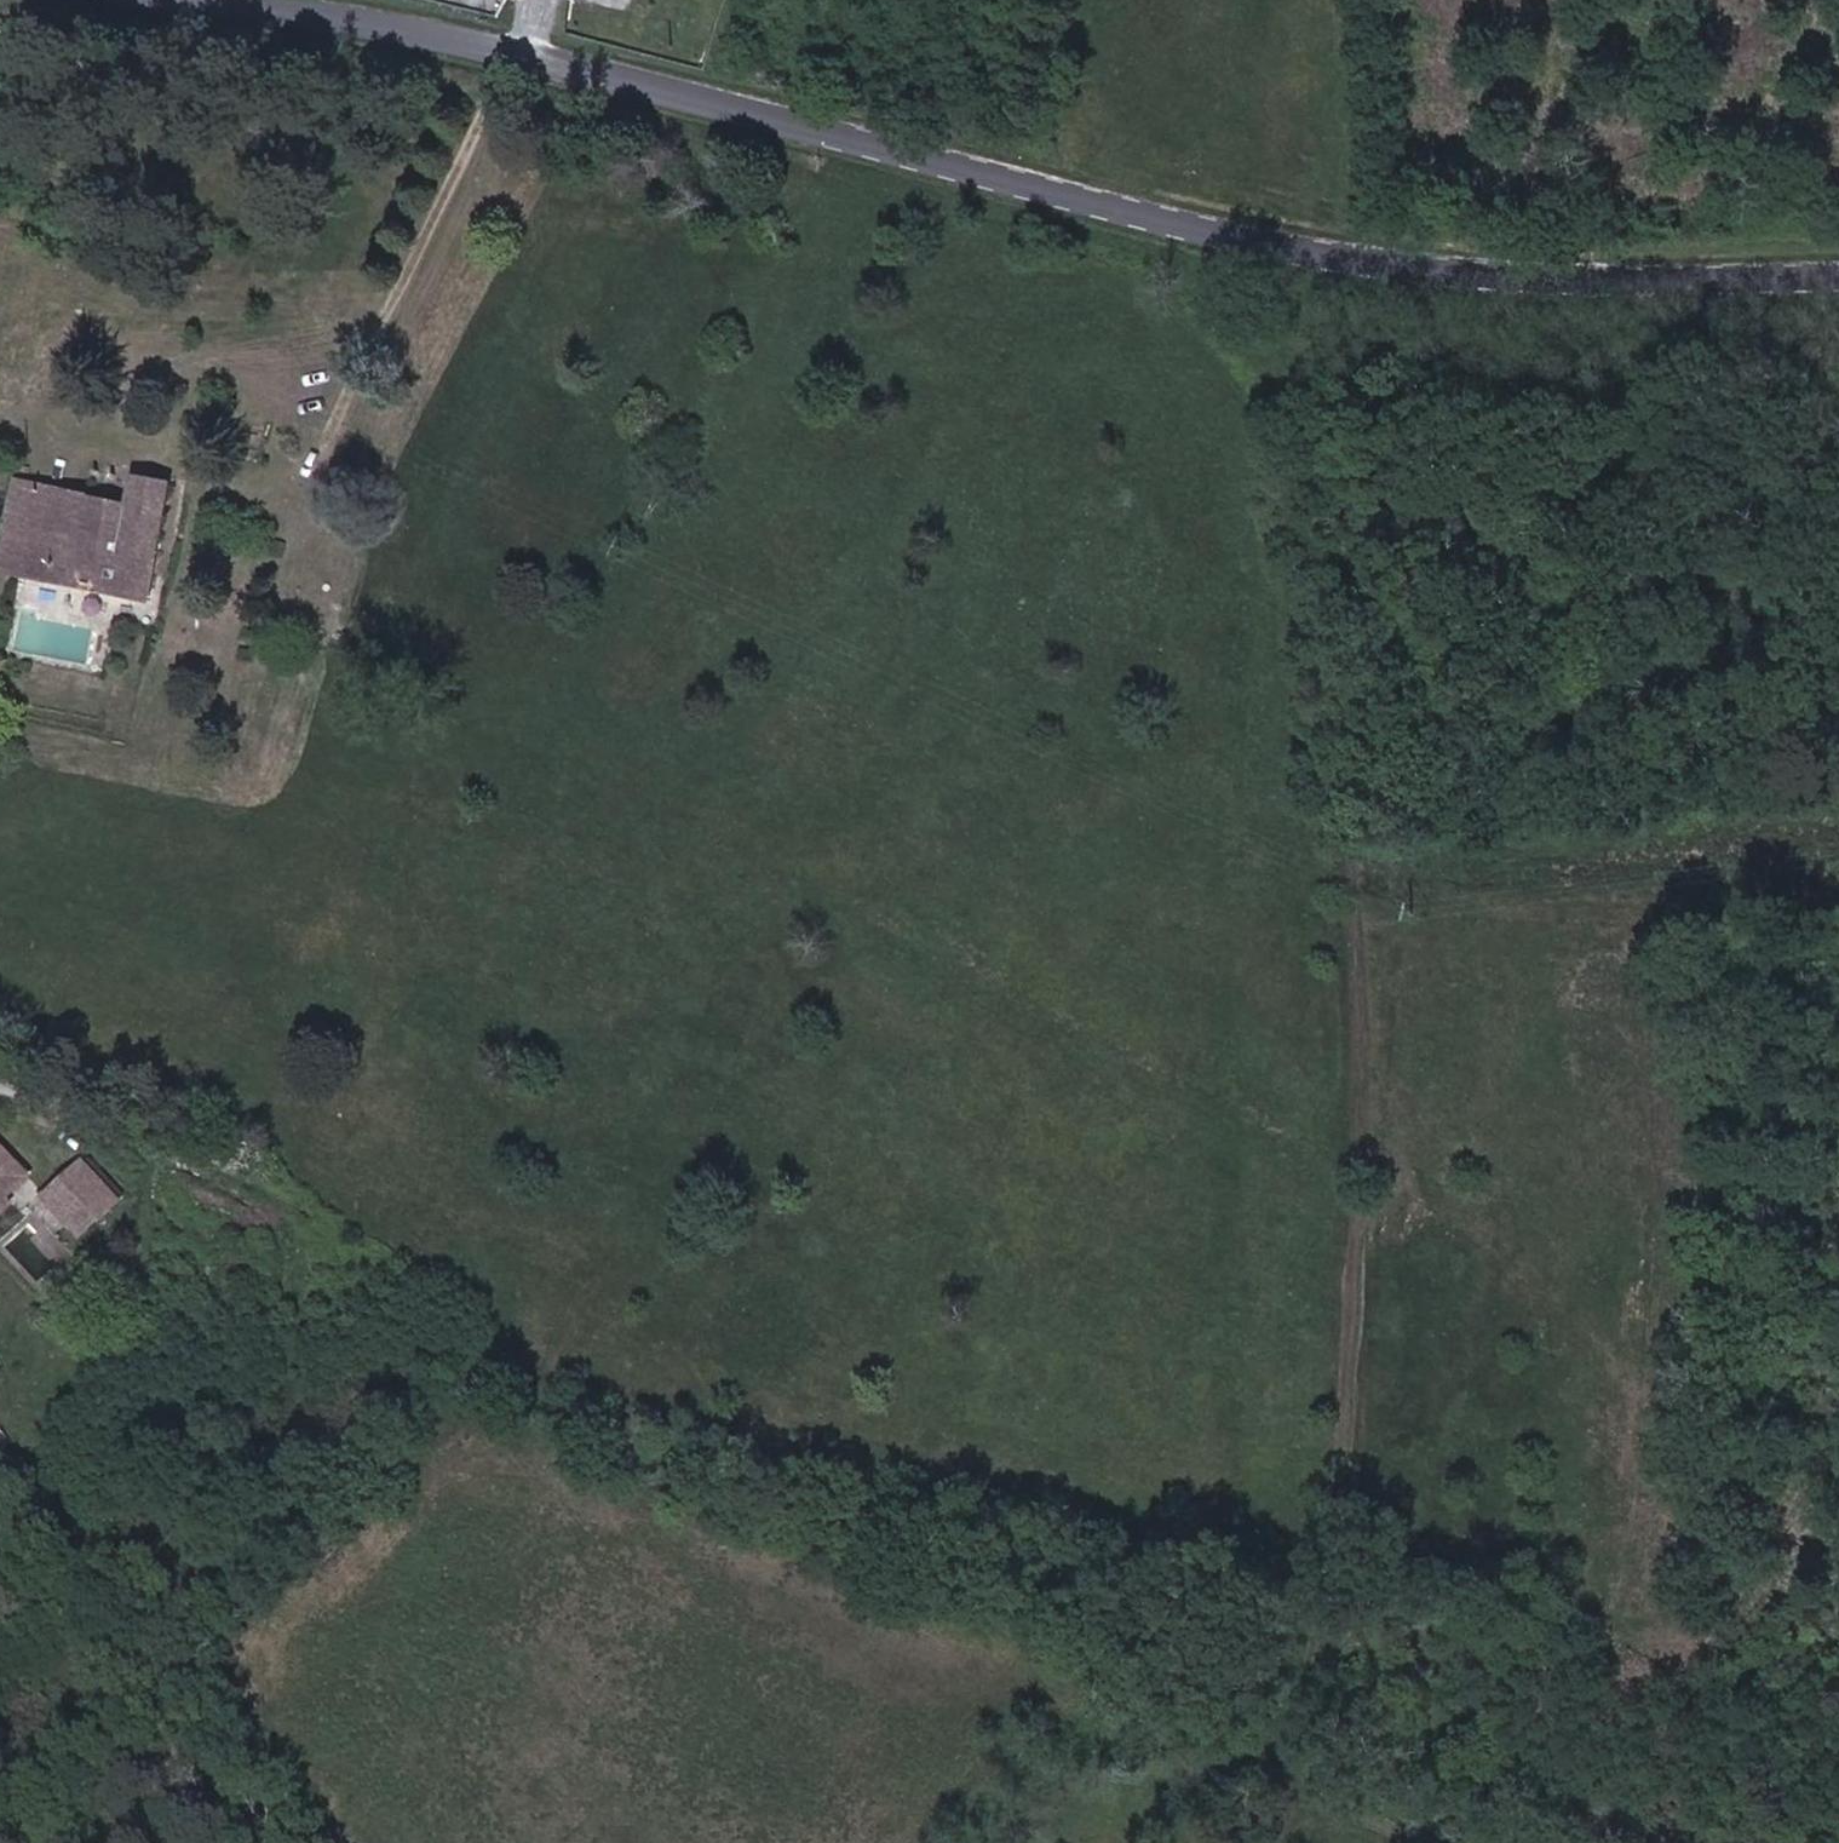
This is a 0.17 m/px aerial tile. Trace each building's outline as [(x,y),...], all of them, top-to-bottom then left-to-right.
[(101,475),(96,502),(100,503),(136,510),(128,554),(158,560),(171,490),(101,475)] [(45,493),(35,536),(8,532),(0,577),(0,579),(82,596),(100,503),(96,502),(45,493)] [(100,503),(82,596),(149,607),(158,560),(128,554),(136,510),(100,503)] [(32,1173),(0,1142),(0,1220),(8,1212),(1,1204),(15,1190),(32,1173)] [(82,1149),(42,1195),(88,1235),(128,1190),(82,1149)] [(8,1212),(23,1197),(15,1190),(1,1204),(8,1212)]
